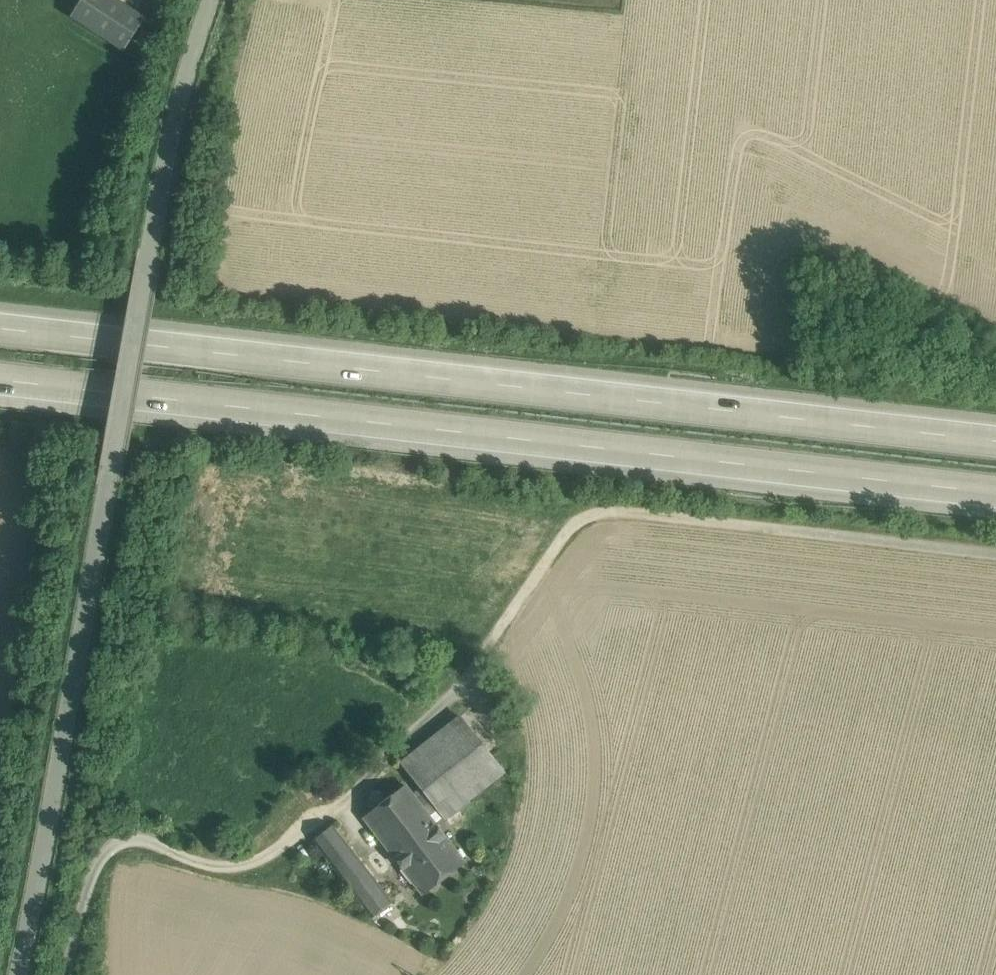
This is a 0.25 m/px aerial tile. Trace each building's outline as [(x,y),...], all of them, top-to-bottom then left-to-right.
[(111,0),(84,0),(74,14),(125,47),(142,21),(111,0)] [(504,773),(460,716),(402,762),(422,789),(413,796),(428,815),(437,808),(446,818),(504,773)] [(405,786),(365,818),(395,858),(436,826),(428,815),(413,796),(405,786)] [(351,848),(333,826),(313,841),(330,863),(351,848)] [(464,862),(436,826),(395,858),(424,894),(464,862)] [(306,848),(305,850),(306,851),(307,853),(309,854),(311,854),(312,854),(314,853),(315,851),(315,849),(315,848),(314,846),(312,845),(310,845),(308,845),(307,846),(306,848)] [(351,848),(330,863),(339,875),(360,860),(351,848)] [(392,902),(360,860),(339,875),(372,918),(392,902)]
